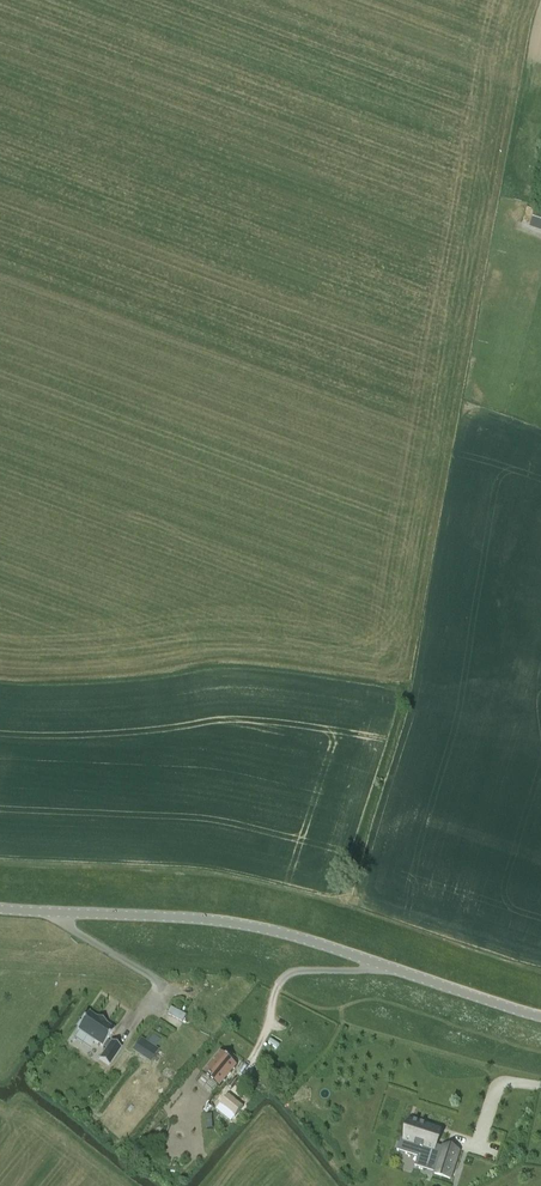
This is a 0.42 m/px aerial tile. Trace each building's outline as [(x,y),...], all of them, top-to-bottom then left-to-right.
[(540,231),(540,223),(530,218),(527,226),(540,231)] [(180,1026),(186,1015),(170,1007),(164,1018),(180,1026)] [(114,1029),(89,1012),(77,1030),(106,1049),(99,1059),(109,1066),(121,1048),(111,1041),(110,1043),(107,1041),(114,1029)] [(148,1041),(157,1046),(161,1038),(152,1033),(148,1041)] [(132,1051),(150,1063),(158,1050),(141,1038),(132,1051)] [(220,1052),(203,1073),(220,1087),(237,1066),(220,1052)] [(459,1151),(441,1145),(441,1146),(435,1144),(440,1130),(413,1121),(406,1141),(433,1150),(427,1169),(435,1172),(434,1173),(450,1178),(459,1151)]
